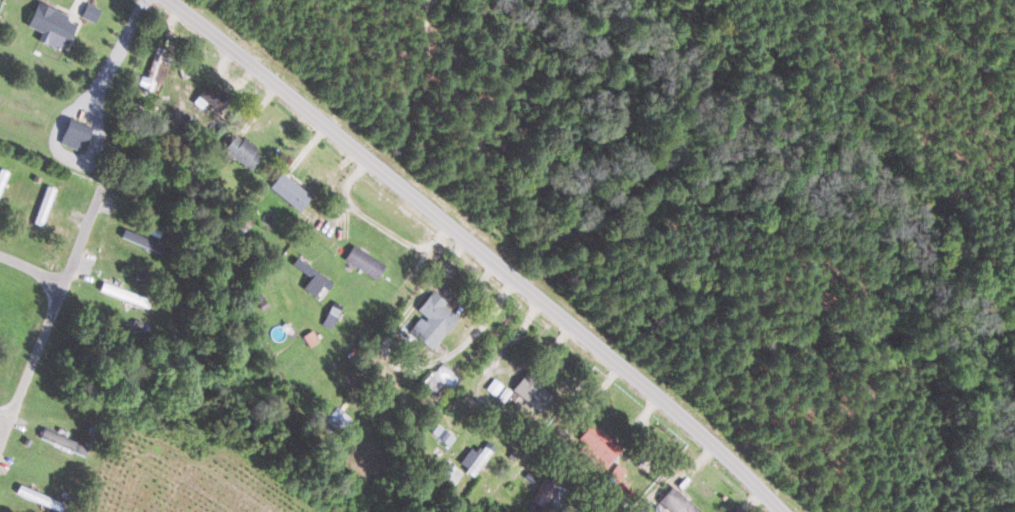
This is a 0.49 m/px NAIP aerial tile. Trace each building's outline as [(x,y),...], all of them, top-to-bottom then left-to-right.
[(68,15),(37,2),(26,26),(41,32),(37,40),(49,45),(58,49),(61,42),(66,45),(75,24),(66,20),(68,15)] [(94,23),(101,9),(87,3),(81,17),(94,23)] [(223,94),(207,83),(196,99),(213,110),(223,94)] [(84,150),(90,127),(66,121),(60,144),(84,150)] [(249,171),(263,154),(237,132),(222,149),(249,171)] [(298,211),(311,196),(282,172),(269,187),(298,211)] [(33,223),(42,227),(57,189),(47,186),(33,223)] [(165,244),(124,229),(121,238),(161,253),(165,244)] [(344,259),(376,280),(385,265),(354,245),(344,259)] [(333,283),(297,257),(292,265),(310,278),(303,289),(314,297),(321,286),(327,291),(333,283)] [(458,317),(442,305),(445,301),(432,291),(416,311),(421,315),(408,331),(432,350),(458,317)] [(444,371),(439,365),(423,382),(436,394),(449,381),(442,374),(444,371)] [(552,395),(523,375),(512,390),(541,411),(552,395)] [(341,433),(352,419),(335,407),(324,421),(341,433)] [(622,448),(593,422),(579,438),(585,444),(579,452),(602,472),(622,448)] [(449,446),(455,437),(437,425),(431,433),(449,446)] [(462,471),(447,462),(439,476),(454,485),(462,471)] [(619,480),(627,470),(619,463),(605,480),(631,500),(636,493),(619,480)] [(532,502),(546,509),(558,484),(544,477),(532,502)] [(673,486),(659,502),(670,511),(701,511),(673,486)]
